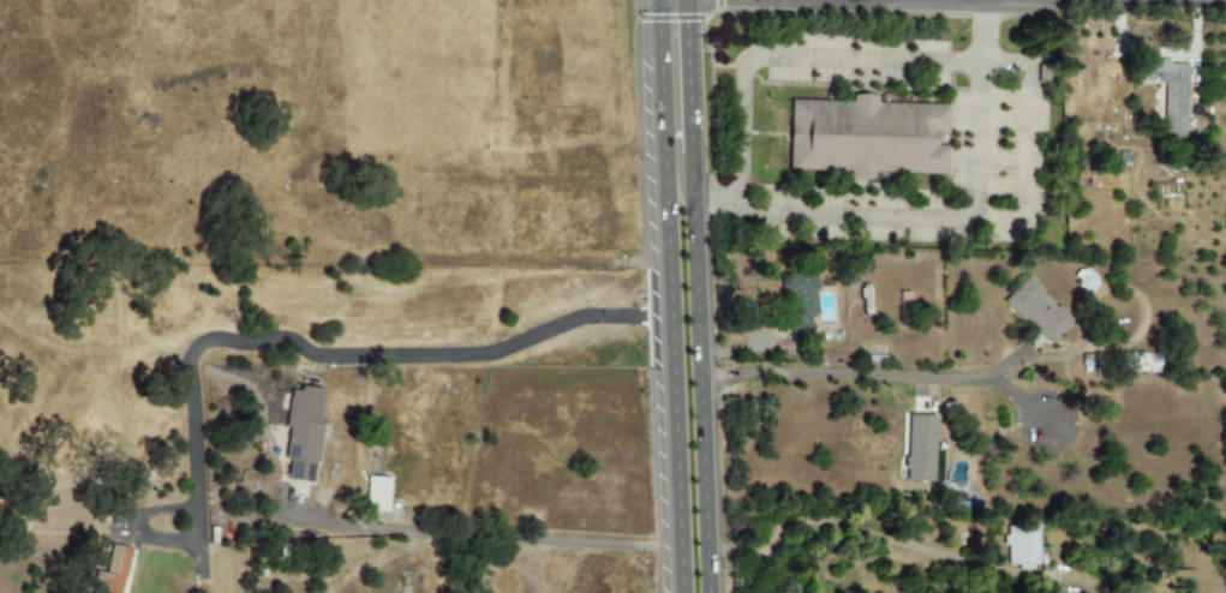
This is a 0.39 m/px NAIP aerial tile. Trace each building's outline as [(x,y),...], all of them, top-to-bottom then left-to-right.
[(1164,83),(1162,139),(1185,140),(1187,62),(1140,61),(1140,82),(1164,83)] [(788,100),(787,170),(848,171),(847,180),(872,180),(872,174),(945,175),(946,146),(936,146),(936,134),(947,134),(947,104),(875,103),(875,95),(850,94),(850,101),(788,100)] [(817,315),(815,272),(783,273),(785,335),(811,334),(810,315),(817,315)] [(1027,276),(1002,300),(1046,346),(1071,322),(1027,276)] [(1157,355),(1126,354),(1125,371),(1156,373),(1157,355)] [(321,390),(290,387),(282,459),(289,460),(287,480),(314,483),(320,425),(318,425),(321,390)] [(934,416),(906,415),(905,458),(904,458),(904,481),(933,482),(934,416)] [(387,512),(388,478),(366,477),(365,511),(387,512)] [(1039,526),(1005,526),(1006,568),(1032,568),(1032,565),(1040,565),(1039,526)] [(127,548),(110,545),(104,573),(93,571),(89,592),(118,592),(127,548)]
